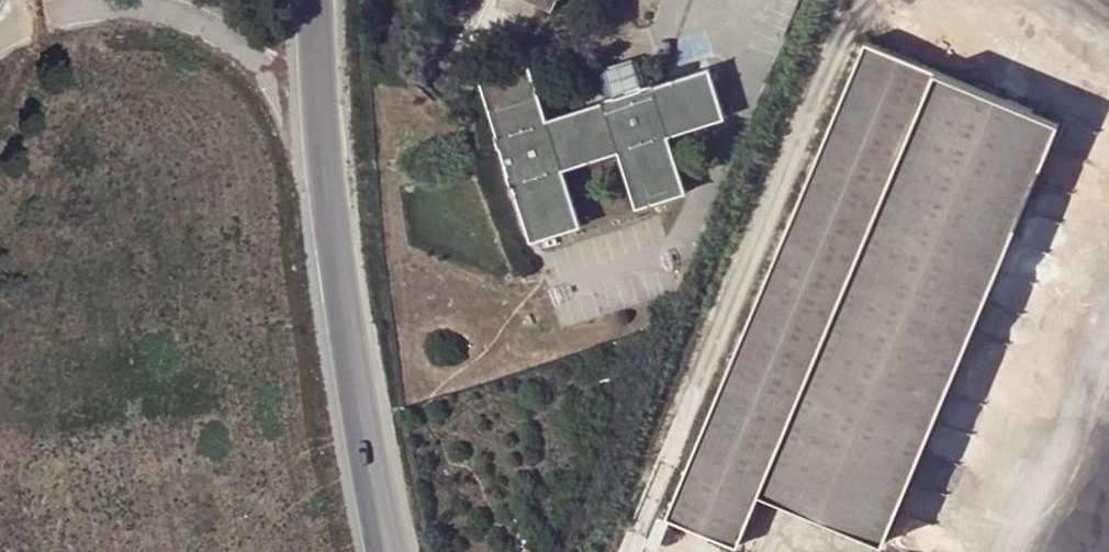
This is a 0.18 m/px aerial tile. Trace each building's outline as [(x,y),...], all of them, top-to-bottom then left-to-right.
[(551,10),(556,0),(531,0),(551,10)] [(865,42),(668,518),(738,547),(760,491),(885,543),(1060,122),(865,42)] [(547,115),(530,60),(477,77),(494,131),(492,132),(497,148),(500,147),(510,181),(513,180),(531,240),(580,225),(563,170),(617,154),(634,211),(688,194),(670,137),(728,119),(710,64),(639,87),(610,96),(547,115)] [(602,70),(610,96),(639,87),(631,61),(602,70)]
